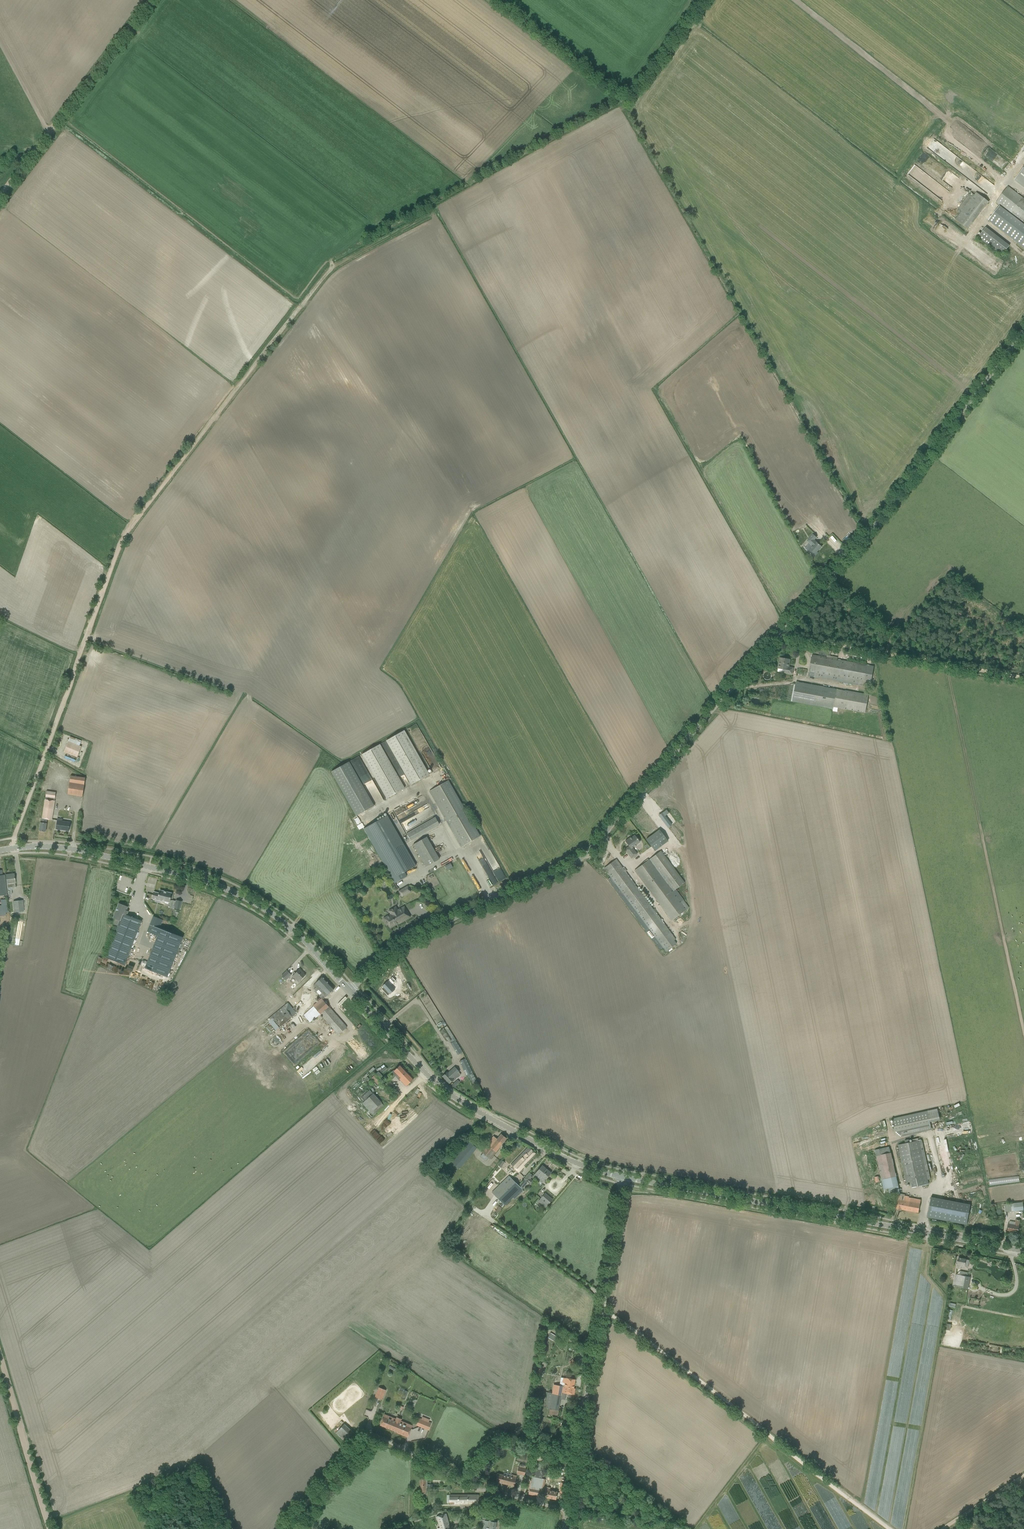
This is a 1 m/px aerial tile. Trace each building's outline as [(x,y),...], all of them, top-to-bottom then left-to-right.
[(952,145),(955,140),(941,132),(938,137),(952,145)] [(933,139),(928,146),(943,156),(948,148),(933,139)] [(954,187),(959,179),(923,152),(917,160),(954,187)] [(1014,178),(1023,186),(1023,165),(1014,178)] [(931,178),(914,166),(908,174),(919,181),(921,178),(927,182),(931,178)] [(1008,186),(995,203),(1023,225),(1023,198),(1008,186)] [(974,195),(973,196),(986,206),(989,202),(976,192),(974,195)] [(961,212),(955,219),(968,229),(974,222),(961,212)] [(1011,247),(986,228),(977,239),(1001,259),(1011,247)] [(805,549),(814,557),(818,553),(817,552),(821,547),(814,540),(816,538),(813,535),(807,541),(810,543),(805,549)] [(813,677),(870,687),(874,666),(812,655),(809,672),(814,673),(813,677)] [(788,669),(790,660),(780,658),(778,668),(783,669),(783,673),(792,674),(793,669),(788,669)] [(834,707),(865,713),(868,694),(796,682),(792,702),(833,709),(834,707)] [(386,741),(411,784),(429,774),(404,730),(386,741)] [(64,752),(77,757),(81,746),(68,741),(64,752)] [(361,755),(386,798),(405,788),(380,744),(361,755)] [(374,806),(349,762),(331,772),(356,816),(374,806)] [(68,794),(83,796),(84,785),(85,778),(71,776),(70,782),(69,782),(68,794)] [(429,791),(461,847),(480,836),(448,780),(429,791)] [(52,820),(55,801),(56,792),(46,791),(45,796),(42,818),(42,822),(40,822),(39,831),(45,832),(47,823),(46,823),(47,819),(52,820)] [(420,795),(394,812),(403,826),(404,825),(405,826),(407,824),(410,829),(417,824),(414,819),(417,817),(417,816),(420,814),(419,812),(417,813),(415,811),(426,804),(420,795)] [(364,829),(392,879),(395,883),(406,876),(404,872),(416,866),(387,816),(364,829)] [(409,840),(439,825),(435,817),(405,832),(409,840)] [(64,830),(69,831),(70,823),(57,821),(56,829),(60,830),(60,829),(64,830)] [(658,829),(645,839),(653,851),(667,841),(658,829)] [(632,848),(640,842),(634,835),(631,838),(631,837),(625,841),(629,846),(624,849),(631,859),(637,854),(632,848)] [(428,837),(414,844),(426,866),(439,858),(428,837)] [(650,859),(673,891),(684,883),(661,851),(650,859)] [(491,885),(505,879),(495,857),(489,859),(489,858),(485,860),(481,862),(491,885)] [(607,872),(665,949),(676,942),(673,938),(675,937),(619,863),(616,859),(604,868),(607,872)] [(634,870),(672,920),(689,908),(683,900),(681,902),(673,891),(650,859),(634,870)] [(11,887),(11,888),(16,887),(14,874),(6,875),(6,880),(7,883),(7,884),(7,888),(11,887)] [(410,891),(407,886),(399,891),(401,894),(403,892),(404,895),(410,891)] [(162,900),(169,902),(172,893),(160,890),(159,893),(154,892),(152,899),(161,901),(162,900)] [(24,912),(23,900),(13,901),(14,913),(24,912)] [(124,965),(142,921),(127,915),(129,911),(126,911),(128,907),(126,906),(125,906),(125,905),(124,904),(122,904),(121,905),(119,903),(113,918),(115,919),(113,923),(113,924),(114,925),(117,926),(105,957),(124,965)] [(410,917),(404,907),(398,910),(396,906),(388,911),(390,915),(384,918),(387,924),(388,923),(390,927),(399,922),(399,923),(410,917)] [(183,936),(160,928),(163,920),(153,916),(149,928),(158,932),(144,971),(168,979),(183,936)] [(292,976),(298,982),(305,975),(303,973),(304,973),(299,968),(292,976)] [(281,976),(285,980),(291,974),(287,970),(281,976)] [(321,993),(325,997),(334,989),(322,977),(315,983),(316,983),(313,985),(316,988),(314,989),(316,992),(318,990),(321,993)] [(390,986),(395,992),(401,987),(396,981),(390,986)] [(313,1019),(313,1020),(320,1014),(338,1035),(347,1027),(322,1000),(321,998),(312,1006),(313,1007),(303,1015),(310,1022),(313,1019)] [(294,1006),(297,1010),(303,1004),(300,1001),(294,1006)] [(296,1013),(288,1002),(267,1020),(275,1030),(279,1027),(273,1020),(286,1009),(292,1016),(296,1013)] [(462,1052),(455,1041),(450,1044),(457,1055),(462,1052)] [(476,1080),(465,1058),(459,1061),(466,1076),(467,1075),(472,1082),(476,1080)] [(400,1080),(406,1086),(413,1079),(400,1065),(394,1071),(393,1070),(385,1078),(389,1082),(394,1077),(393,1075),(395,1073),(400,1078),(398,1079),(399,1081),(400,1080)] [(448,1074),(447,1072),(442,1076),(449,1083),(453,1080),(454,1080),(460,1074),(459,1073),(459,1072),(455,1068),(448,1074)] [(382,1081),(375,1074),(371,1078),(378,1085),(382,1081)] [(381,1102),(373,1093),(370,1090),(361,1097),(365,1101),(362,1103),(373,1115),(384,1106),(381,1102)] [(896,1131),(930,1124),(927,1111),(892,1119),(896,1131)] [(493,1136),(480,1152),(489,1160),(506,1139),(501,1134),(497,1139),(493,1136)] [(466,1139),(449,1160),(459,1168),(476,1148),(466,1139)] [(898,1145),(907,1184),(927,1180),(918,1141),(909,1143),(908,1140),(904,1141),(905,1144),(898,1145)] [(517,1158),(511,1165),(519,1173),(523,1170),(522,1169),(536,1154),(530,1149),(529,1149),(528,1147),(524,1151),(526,1153),(519,1160),(517,1158)] [(899,1189),(896,1176),(889,1147),(875,1150),(883,1189),(888,1188),(890,1195),(898,1193),(897,1190),(899,1189)] [(551,1173),(542,1165),(533,1175),(536,1178),(539,1174),(545,1179),(546,1180),(551,1173)] [(492,1192),(505,1205),(522,1189),(502,1169),(493,1179),(499,1185),(492,1192)] [(524,1180),(527,1182),(532,1176),(529,1173),(524,1180)] [(454,1191),(461,1197),(464,1192),(457,1187),(454,1191)] [(544,1202),(548,1205),(552,1200),(545,1193),(540,1198),(543,1201),(544,1202)] [(487,1202),(487,1201),(487,1200),(486,1199),(486,1198),(485,1198),(485,1197),(484,1196),(483,1196),(483,1195),(482,1195),(481,1195),(480,1195),(479,1195),(478,1196),(477,1196),(476,1197),(475,1198),(475,1199),(475,1200),(474,1201),(474,1202),(475,1203),(475,1204),(476,1205),(476,1206),(477,1206),(478,1207),(479,1207),(480,1207),(481,1207),(482,1207),(483,1207),(484,1206),(485,1206),(485,1205),(486,1205),(486,1204),(486,1203),(487,1203),(487,1202)] [(897,1196),(895,1208),(918,1212),(921,1200),(908,1198),(909,1197),(904,1196),(904,1197),(897,1196)] [(966,1224),(970,1205),(931,1197),(927,1217),(966,1224)] [(1004,1204),(1005,1212),(1023,1210),(1023,1202),(1004,1204)] [(1019,1226),(1020,1220),(1016,1220),(1015,1225),(1009,1224),(1007,1231),(1018,1233),(1019,1226)] [(956,1262),(956,1264),(957,1264),(956,1269),(960,1269),(960,1270),(961,1264),(964,1265),(964,1267),(967,1268),(968,1265),(969,1260),(966,1259),(958,1258),(958,1261),(956,1262)] [(956,1274),(953,1286),(967,1289),(970,1277),(967,1277),(967,1273),(959,1272),(957,1274),(957,1275),(956,1274)] [(573,1388),(575,1380),(565,1378),(564,1386),(573,1388)] [(552,1394),(561,1395),(561,1392),(574,1394),(575,1388),(573,1388),(564,1386),(562,1386),(553,1384),(552,1393),(552,1394)] [(375,1397),(382,1400),(386,1390),(379,1387),(375,1397)] [(394,1431),(399,1418),(396,1417),(396,1419),(384,1414),(380,1425),(394,1431)] [(408,1436),(412,1426),(400,1421),(401,1419),(399,1418),(394,1431),(408,1436)] [(418,1426),(428,1430),(431,1423),(421,1419),(418,1426)] [(335,1432),(345,1441),(352,1432),(343,1423),(335,1432)] [(504,1447),(512,1451),(514,1446),(506,1443),(504,1447)] [(517,1474),(521,1474),(522,1468),(526,1468),(526,1466),(519,1465),(519,1467),(518,1467),(517,1474)] [(495,1482),(514,1486),(516,1476),(511,1475),(511,1477),(497,1473),(495,1482)] [(528,1494),(542,1497),(545,1479),(532,1477),(528,1494)] [(546,1486),(544,1494),(547,1495),(547,1497),(555,1499),(557,1492),(549,1491),(550,1487),(546,1486)] [(478,1504),(478,1495),(449,1495),(449,1504),(478,1504)] [(437,1516),(440,1528),(450,1528),(446,1514),(437,1516)] [(496,1522),(486,1521),(485,1521),(484,1528),(495,1528),(496,1522)]
